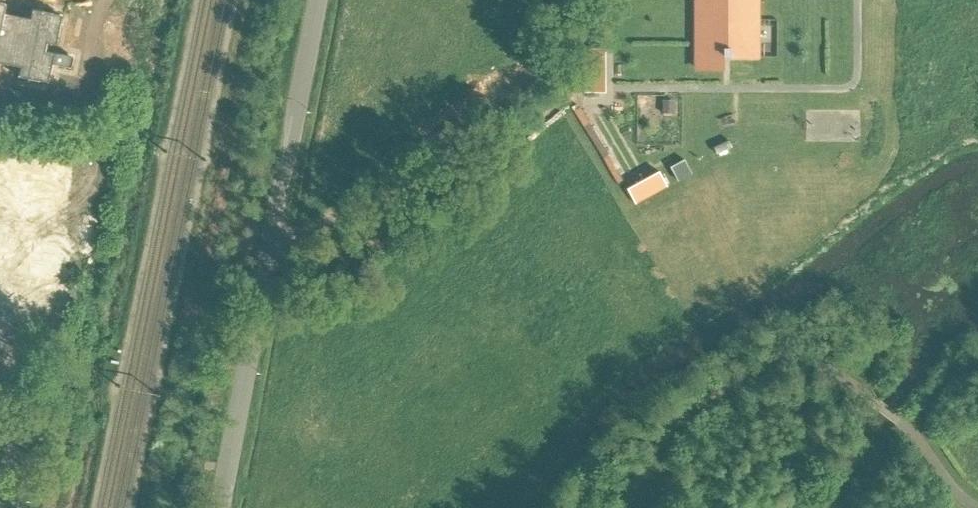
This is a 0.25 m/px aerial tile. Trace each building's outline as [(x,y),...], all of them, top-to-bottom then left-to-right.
[(697,68),(697,69),(722,69),(722,56),(729,56),(729,57),(755,57),(755,56),(755,0),(697,0),(697,68)] [(605,49),(584,49),(584,93),(605,93),(605,49)] [(674,114),(674,100),(662,100),(661,113),(674,114)] [(690,172),(684,160),(670,167),(677,180),(690,172)] [(633,201),(665,182),(656,166),(624,184),(633,201)]
